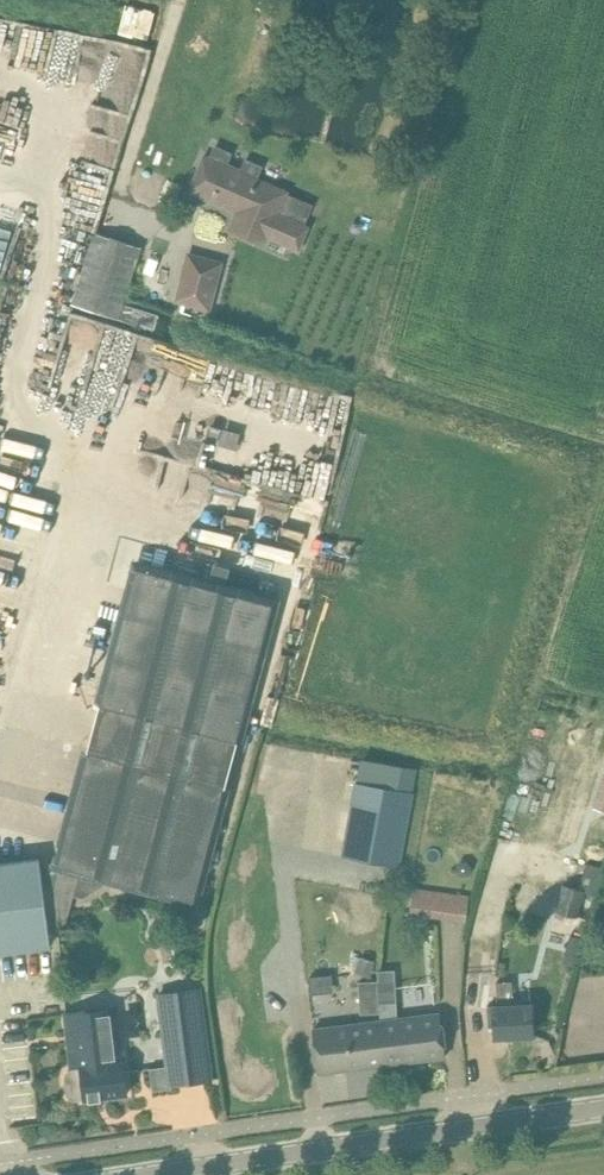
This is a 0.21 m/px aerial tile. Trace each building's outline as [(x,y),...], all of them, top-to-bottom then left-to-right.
[(204,158),(190,191),(212,200),(239,212),(231,231),(266,246),(268,242),(265,241),(268,235),(299,249),(309,227),(303,224),(277,213),(287,190),(258,178),(264,165),(246,157),(239,173),(227,168),(234,152),(215,144),(209,160),(204,158)] [(96,232),(73,305),(118,319),(154,331),(159,316),(123,304),(125,298),(142,247),(96,232)] [(15,250),(0,246),(0,263),(10,266),(15,250)] [(224,261),(187,251),(173,302),(210,311),(224,261)] [(94,701),(82,747),(231,787),(243,741),(282,598),(133,558),(94,701)] [(50,945),(49,925),(58,924),(66,924),(74,893),(79,875),(104,882),(199,907),(231,787),(82,747),(58,838),(52,861),(50,867),(57,870),(53,884),(53,886),(44,887),(40,857),(0,863),(0,952),(50,945)] [(592,807),(603,811),(603,772),(592,807)] [(357,782),(343,856),(399,866),(413,792),(357,782)] [(584,919),(591,893),(596,894),(603,872),(603,870),(585,864),(576,888),(563,884),(555,911),(584,919)] [(410,914),(437,918),(441,892),(414,888),(410,914)] [(571,935),(564,964),(574,966),(581,938),(571,935)] [(493,1006),(495,937),(477,936),(475,1005),(493,1006)] [(355,971),(371,976),(376,960),(360,955),(355,971)] [(384,979),(364,979),(365,1006),(402,1006),(401,968),(383,968),(384,979)] [(494,1006),(488,1006),(489,1027),(495,1026),(496,1036),(534,1034),(532,1010),(532,1003),(514,1004),(512,981),(497,982),(498,1005),(494,1006)] [(158,994),(168,1065),(150,1068),(153,1090),(172,1088),(172,1084),(211,1079),(199,989),(158,994)] [(68,1072),(66,1077),(68,1093),(71,1097),(75,1099),(85,1098),(85,1099),(128,1093),(125,1070),(124,1060),(123,1060),(120,1039),(117,1011),(113,1012),(99,1013),(98,1009),(67,1013),(71,1051),(80,1050),(82,1068),(73,1069),(72,1069),(68,1072)] [(441,1013),(382,1021),(387,1063),(446,1056),(441,1013)] [(387,1063),(382,1021),(313,1029),(319,1072),(387,1063)]
